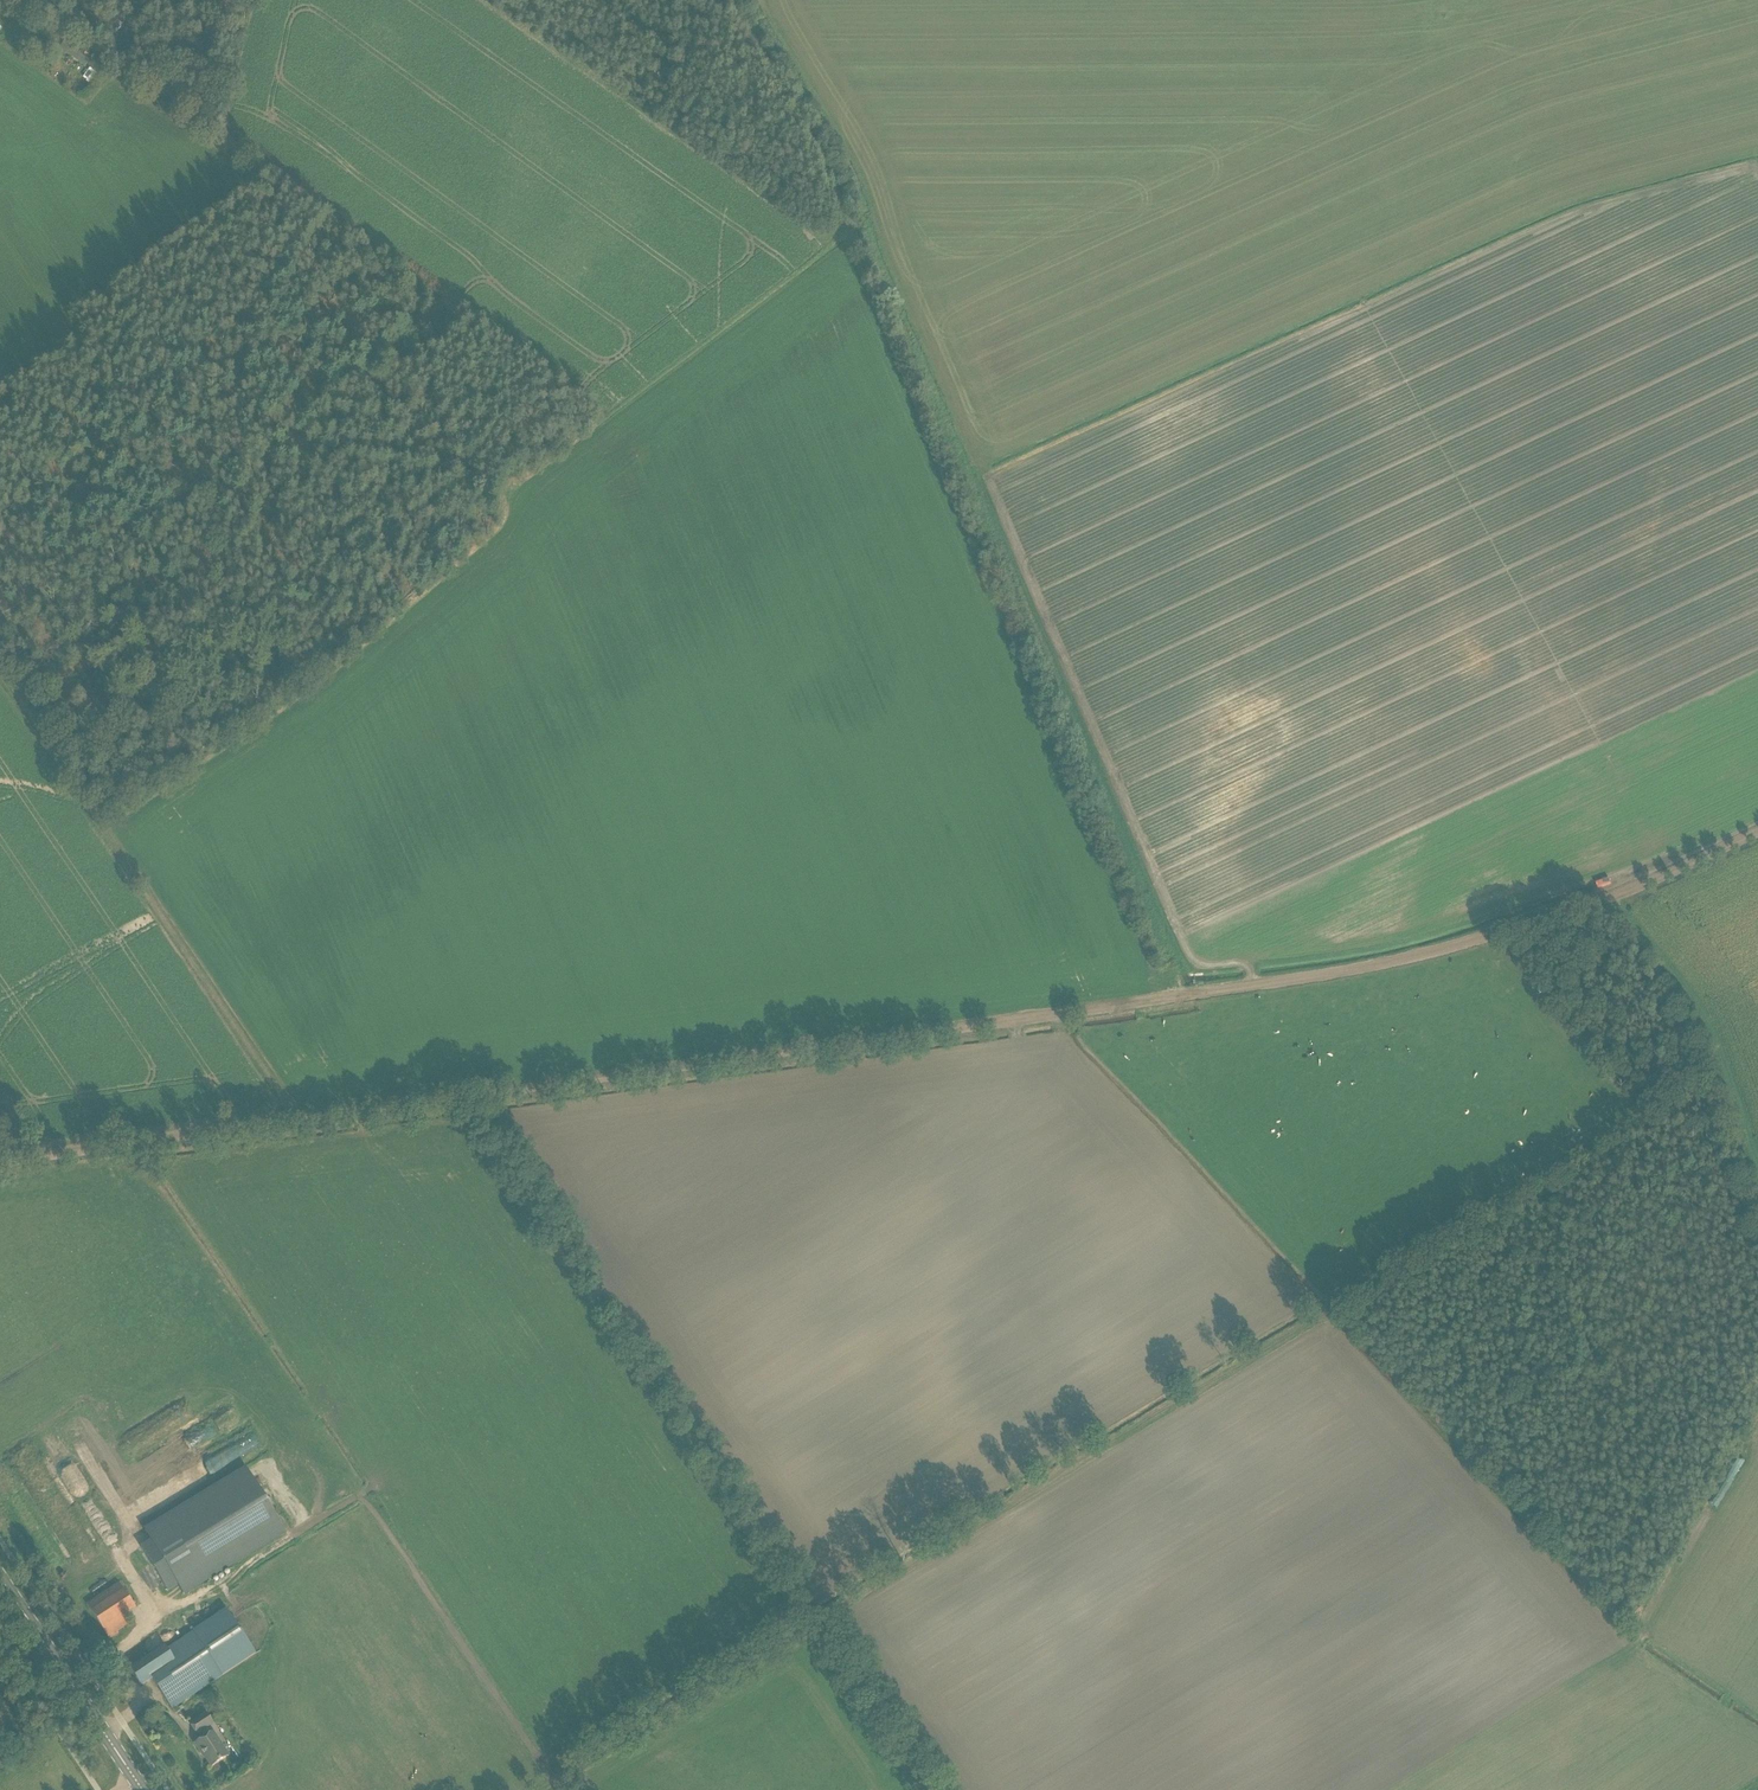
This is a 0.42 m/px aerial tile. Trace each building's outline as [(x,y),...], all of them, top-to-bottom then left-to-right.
[(84,68),(89,61),(63,42),(58,50),(84,68)] [(75,78),(82,81),(86,71),(79,68),(75,78)] [(1600,875),(1587,881),(1590,888),(1603,883),(1600,875)] [(285,1532),(247,1469),(145,1532),(150,1541),(140,1547),(167,1592),(177,1585),(183,1595),(285,1532)] [(0,1496),(0,1507),(6,1518),(19,1510),(8,1491),(0,1496)] [(86,1605),(91,1613),(109,1639),(118,1633),(117,1632),(132,1622),(127,1614),(135,1609),(118,1583),(86,1605)] [(158,1638),(133,1654),(123,1661),(140,1686),(151,1678),(172,1709),(255,1654),(226,1610),(166,1650),(158,1638)] [(181,1636),(193,1628),(182,1612),(170,1621),(181,1636)] [(206,1714),(200,1718),(190,1725),(196,1734),(197,1733),(201,1739),(195,1744),(200,1753),(202,1752),(212,1767),(228,1756),(212,1732),(211,1733),(207,1727),(212,1723),(206,1714)]
